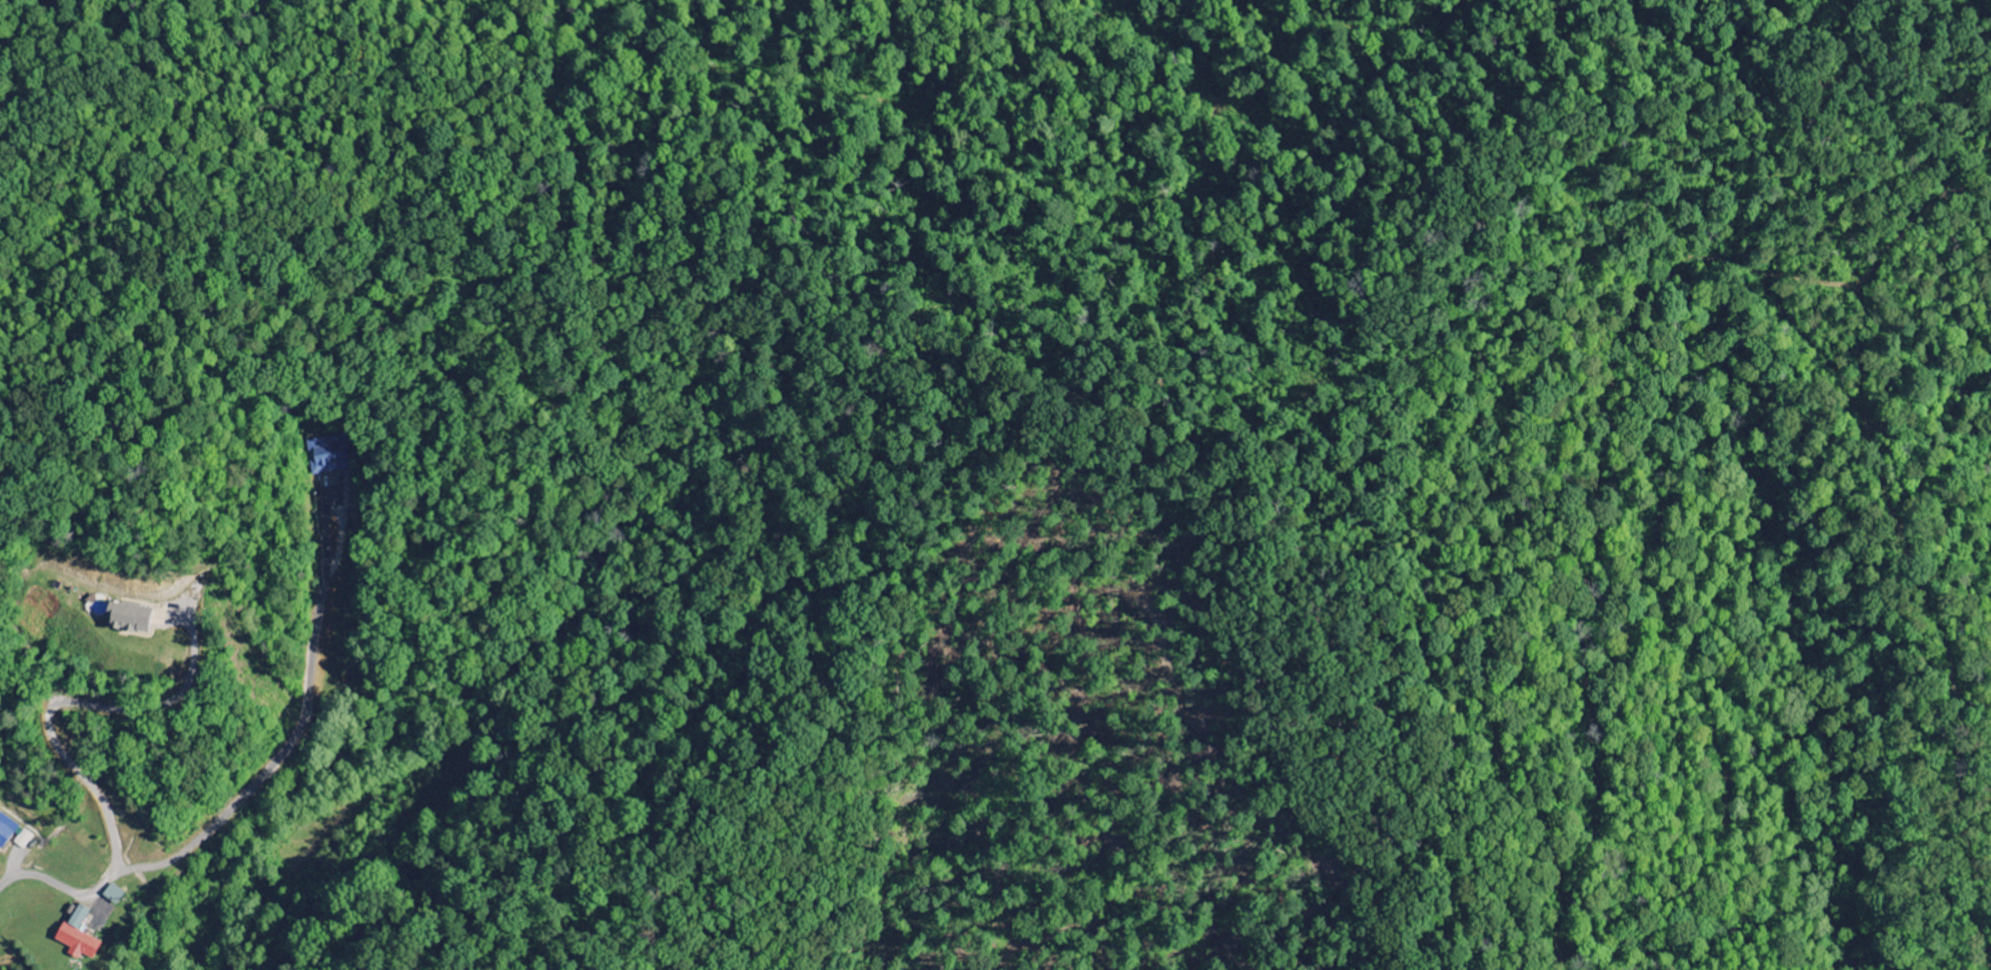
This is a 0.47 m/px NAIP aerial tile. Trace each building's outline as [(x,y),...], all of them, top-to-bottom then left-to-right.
[(351,471),(349,437),(307,439),(309,473),(351,471)] [(151,610),(107,601),(102,627),(146,635),(151,610)] [(31,836),(0,814),(0,850),(2,852),(9,841),(21,850),(31,836)] [(86,909),(76,904),(66,925),(61,923),(52,941),(69,948),(66,956),(77,961),(79,955),(91,961),(99,943),(76,932),(86,909)]
